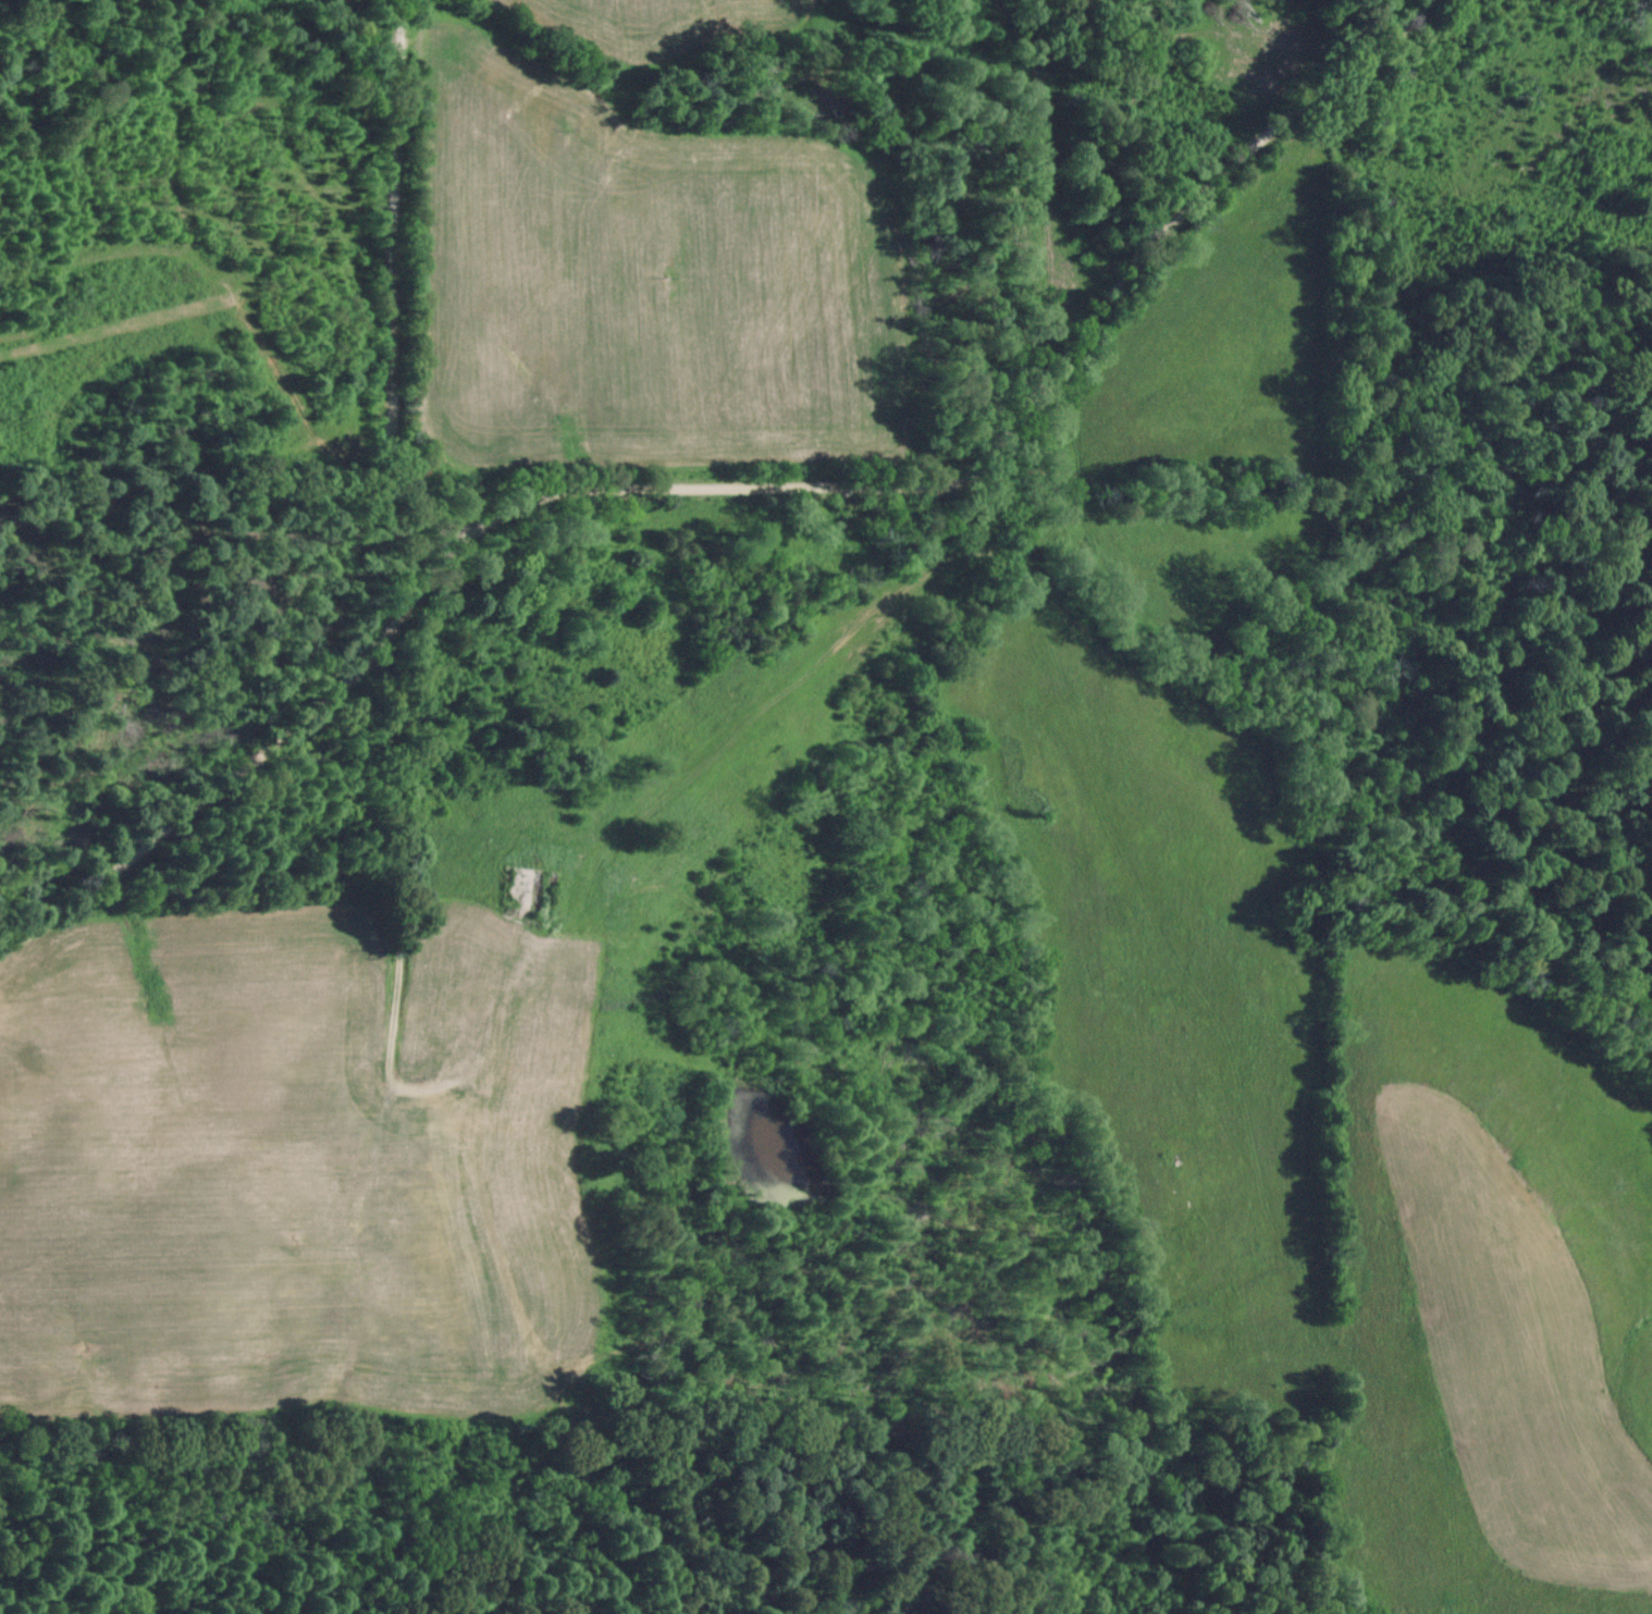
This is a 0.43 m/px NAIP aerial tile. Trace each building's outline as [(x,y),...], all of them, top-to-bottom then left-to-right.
[(553,919),(555,867),(508,865),(505,917),(553,919)] [(517,945),(499,944),(498,957),(516,958),(517,945)]
